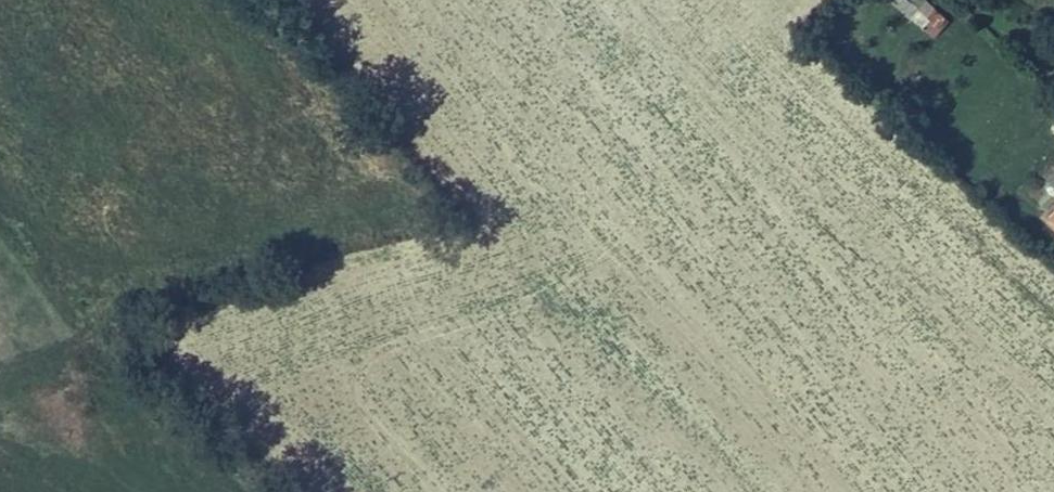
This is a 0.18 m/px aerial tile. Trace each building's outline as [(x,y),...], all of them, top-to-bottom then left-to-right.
[(929,36),(948,18),(930,0),(892,0),(929,36)]
